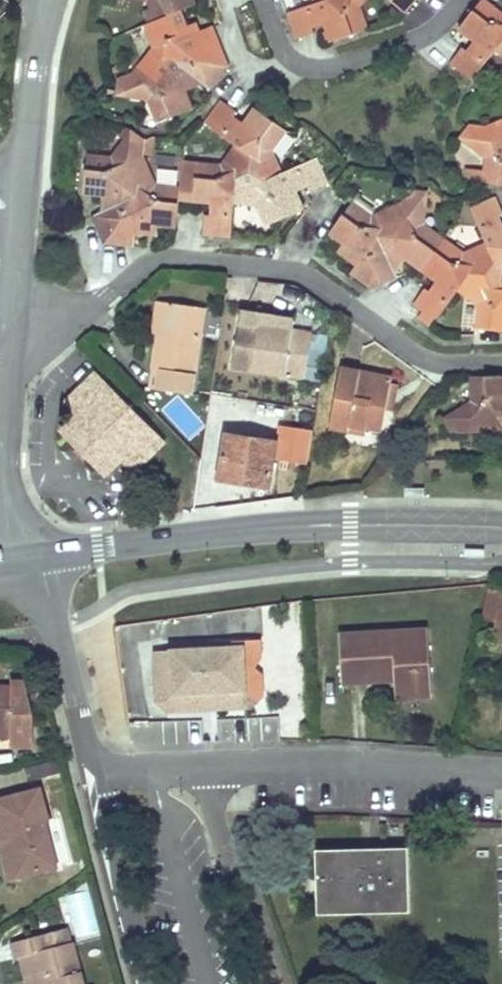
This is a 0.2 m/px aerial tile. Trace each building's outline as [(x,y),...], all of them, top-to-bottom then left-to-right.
[(155,9),(158,9),(162,19),(180,12),(196,5),(194,0),(152,0),(155,9)] [(322,4),(314,6),(303,10),(287,15),(296,40),(311,36),(315,35),(313,29),(311,22),(322,19),(324,25),(331,43),(365,31),(362,21),(364,20),(360,8),(367,0),(332,0),(322,4)] [(404,13),(416,0),(389,0),(404,13)] [(450,64),(472,81),(493,52),(501,41),(501,13),(492,5),(490,7),(481,0),(459,29),(474,42),(480,46),(472,56),(466,52),(462,48),(454,58),(450,64)] [(187,28),(180,12),(162,19),(148,25),(151,35),(149,36),(154,48),(138,67),(154,80),(170,73),(172,58),(177,57),(189,65),(200,62),(228,67),(220,45),(218,40),(205,45),(199,33),(190,36),(187,28)] [(322,19),(311,22),(313,29),(324,25),(322,19)] [(190,36),(199,33),(196,25),(187,28),(190,36)] [(493,52),(501,58),(501,41),(493,52)] [(474,42),(466,52),(472,56),(480,46),(474,42)] [(228,67),(200,62),(189,65),(177,57),(172,58),(170,73),(154,80),(138,67),(134,72),(127,75),(127,76),(125,88),(117,87),(115,96),(148,102),(153,115),(159,129),(175,130),(170,119),(193,109),(186,91),(184,85),(196,80),(202,84),(211,91),(217,82),(228,67)] [(125,88),(127,76),(119,78),(117,87),(125,88)] [(196,80),(184,85),(186,91),(202,84),(196,80)] [(205,125),(235,147),(252,160),(251,176),(263,184),(282,174),(273,153),(280,142),(278,140),(284,132),(255,111),(244,125),(239,131),(229,124),(234,117),(237,113),(222,102),(205,124),(205,125)] [(244,125),(234,117),(229,124),(239,131),(244,125)] [(492,125),(500,144),(501,144),(501,121),(492,125)] [(500,144),(492,125),(485,127),(479,127),(472,136),(465,131),(459,139),(485,158),(483,172),(486,173),(485,182),(501,185),(501,144),(500,144)] [(469,125),(465,131),(472,136),(479,127),(469,125)] [(105,128),(104,140),(114,142),(117,136),(119,130),(109,129),(106,128),(105,128)] [(126,138),(131,130),(128,128),(119,130),(117,136),(124,139),(126,138)] [(125,189),(126,171),(146,164),(142,155),(142,154),(143,149),(133,143),(139,136),(131,130),(126,138),(124,139),(111,158),(98,156),(97,158),(87,157),(83,192),(102,195),(109,195),(109,210),(101,213),(91,218),(104,244),(122,217),(123,209),(137,202),(137,199),(137,198),(125,189)] [(145,139),(139,136),(133,143),(143,149),(145,139)] [(152,155),(154,136),(153,136),(145,139),(143,149),(142,154),(152,155)] [(203,235),(230,239),(234,202),(236,181),(251,176),(252,160),(235,147),(221,166),(207,165),(207,167),(183,165),(181,178),(180,192),(179,201),(211,204),(219,205),(217,218),(210,217),(205,216),(203,235)] [(263,184),(251,176),(236,181),(234,202),(258,205),(263,217),(265,216),(270,226),(302,211),(294,193),(291,186),(303,181),(307,188),(308,191),(327,184),(325,180),(316,160),(282,174),(263,184)] [(175,227),(179,201),(180,192),(169,191),(169,188),(155,186),(146,164),(126,171),(125,189),(137,198),(137,199),(137,202),(123,209),(122,217),(104,244),(128,247),(133,248),(135,233),(148,234),(149,225),(158,226),(175,227)] [(303,181),(291,186),(294,193),(307,188),(303,181)] [(409,191),(404,198),(417,199),(417,191),(409,191)] [(426,200),(427,193),(417,191),(417,199),(426,200)] [(102,195),(101,213),(109,210),(109,195),(102,195)] [(405,260),(421,272),(442,242),(434,236),(436,234),(425,225),(426,200),(417,199),(404,198),(401,204),(394,207),(403,226),(393,240),(378,238),(369,250),(383,284),(397,278),(394,273),(392,267),(400,257),(405,260)] [(485,243),(494,263),(485,275),(491,289),(501,290),(501,230),(498,231),(493,221),(499,218),(501,217),(501,211),(496,198),(471,208),(485,243)] [(217,218),(219,205),(211,204),(210,217),(217,218)] [(371,290),(383,284),(369,250),(378,238),(393,240),(403,226),(394,207),(371,217),(362,210),(360,212),(351,205),(329,235),(336,240),(344,245),(350,250),(344,259),(348,262),(355,267),(349,274),(371,290)] [(498,231),(501,230),(501,224),(499,218),(493,221),(498,231)] [(149,225),(148,234),(157,235),(158,226),(149,225)] [(442,242),(421,272),(436,282),(436,283),(442,287),(435,297),(429,292),(424,289),(412,305),(436,321),(458,292),(470,274),(485,275),(494,263),(485,243),(462,252),(452,245),(450,248),(442,242)] [(344,245),(338,254),(344,259),(350,250),(344,245)] [(394,273),(405,260),(400,257),(392,267),(394,273)] [(485,275),(470,274),(458,292),(477,305),(475,318),(478,319),(478,330),(492,331),(501,332),(501,290),(491,289),(485,275)] [(435,297),(442,287),(436,283),(436,282),(429,292),(435,297)] [(164,336),(169,304),(159,302),(154,334),(159,335),(164,336)] [(204,310),(169,304),(164,336),(159,335),(154,369),(158,369),(162,370),(160,390),(191,395),(204,310)] [(294,320),(240,312),(238,322),(292,330),(294,320)] [(292,330),(238,322),(231,366),(305,377),(312,333),(292,330)] [(365,434),(365,432),(366,430),(381,432),(386,408),(391,385),(392,378),(340,368),(330,427),(365,434)] [(165,439),(98,372),(68,402),(80,414),(64,430),(107,473),(123,458),(135,470),(165,439)] [(490,377),(472,377),(472,389),(470,389),(469,403),(442,420),(451,434),(501,433),(501,377),(490,377)] [(391,385),(386,408),(392,409),(397,386),(391,385)] [(220,480),(244,484),(268,487),(273,458),(307,464),(313,431),(278,425),(276,443),(227,435),(220,480)] [(501,647),(501,594),(490,592),(483,623),(496,625),(490,653),(500,656),(501,647)] [(368,681),(382,680),(395,679),(396,683),(396,693),(431,691),(427,632),(341,638),(343,686),(368,684),(368,681)] [(259,645),(259,641),(209,643),(210,650),(158,652),(159,677),(157,681),(158,701),(169,712),(189,711),(198,701),(201,704),(218,704),(221,700),(231,709),(252,709),(261,695),(261,690),(260,676),(252,667),(259,657),(259,645)] [(15,709),(15,688),(0,688),(0,731),(14,731),(15,709)] [(431,691),(396,693),(397,702),(431,699),(431,691)] [(18,796),(0,800),(0,820),(3,834),(7,833),(17,876),(56,866),(45,823),(48,822),(40,790),(18,796)] [(3,834),(0,835),(0,849),(8,879),(17,876),(7,833),(3,834)] [(319,917),(411,913),(408,850),(316,852),(319,917)] [(88,888),(61,896),(74,942),(101,934),(88,888)] [(59,947),(45,951),(41,936),(12,943),(15,959),(19,958),(27,957),(34,983),(83,983),(73,943),(59,947)] [(26,983),(34,983),(27,957),(19,958),(26,983)]
